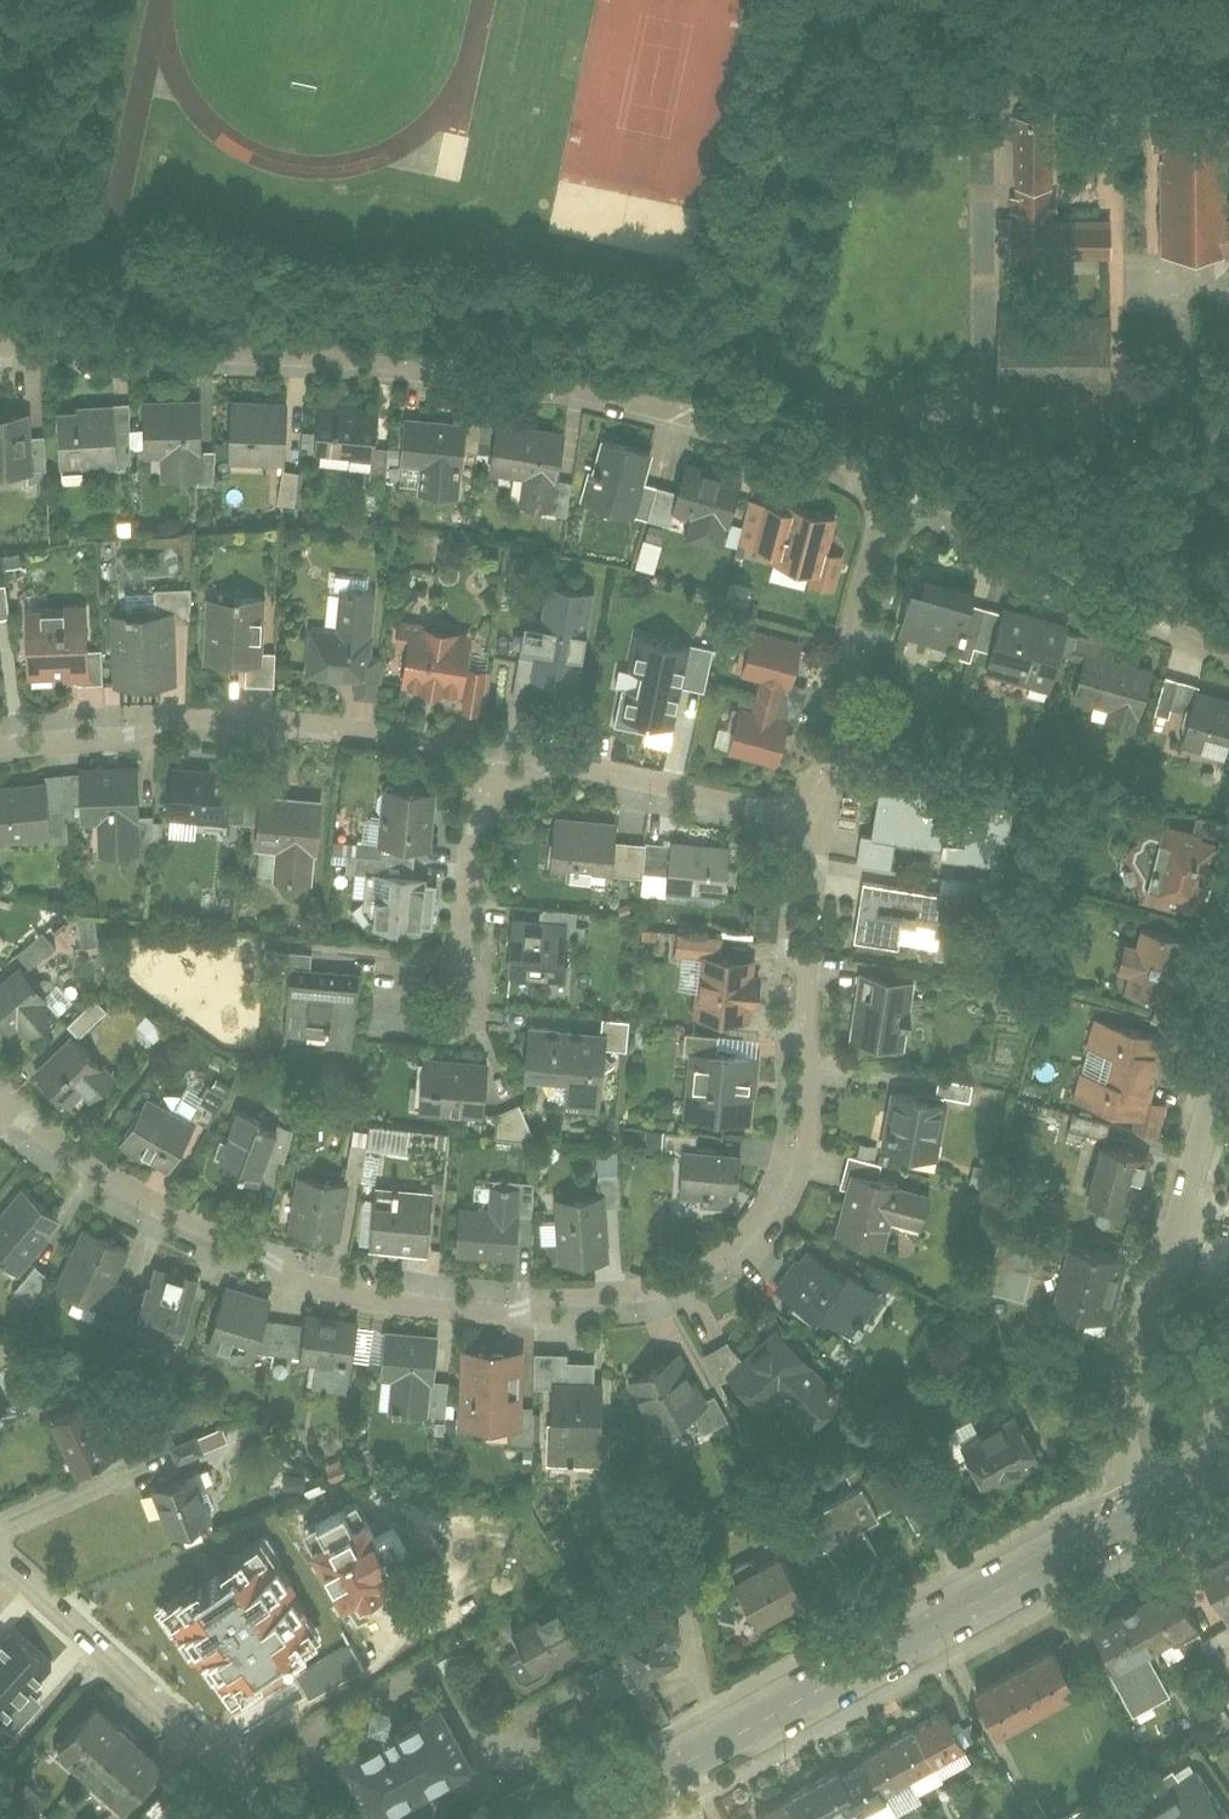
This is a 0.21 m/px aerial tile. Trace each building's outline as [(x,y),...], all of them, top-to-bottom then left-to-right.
[(1225,215),(1223,103),(1162,104),(1162,124),(1153,124),(1153,148),(1159,148),(1161,253),(1228,252),(1228,215),(1225,215)] [(1113,254),(1113,250),(1113,214),(1053,214),(1053,111),(1014,111),(1014,254),(1113,254)] [(202,393),(145,394),(146,451),(163,451),(163,475),(198,474),(198,483),(215,483),(215,447),(202,447),(202,393)] [(232,397),(229,459),(285,461),(288,399),(232,397)] [(314,451),(372,457),(378,405),(320,399),(314,451)] [(58,407),(61,465),(132,462),(129,400),(77,402),(77,406),(58,407)] [(33,471),(31,410),(0,411),(0,472),(33,471)] [(405,414),(401,462),(421,464),(419,491),(463,494),(468,419),(405,414)] [(565,427),(499,417),(491,470),(524,474),(520,505),(566,512),(571,480),(558,478),(565,427)] [(590,469),(583,501),(648,514),(656,482),(645,479),(651,448),(602,438),(595,471),(590,469)] [(656,482),(648,514),(672,520),(675,509),(689,512),(684,533),(725,543),(743,472),(685,457),(677,487),(656,482)] [(295,503),(301,471),(280,467),(274,499),(295,503)] [(827,551),(836,516),(789,504),(774,561),(809,569),(806,581),(835,588),(843,555),(827,551)] [(655,569),(663,526),(643,522),(635,566),(655,569)] [(899,630),(958,647),(976,584),(916,568),(899,630)] [(586,678),(596,585),(545,580),(541,620),(526,618),(523,643),(537,644),(534,673),(586,678)] [(336,625),(309,623),(306,675),(355,678),(354,693),(377,695),(380,651),(370,651),(375,586),(339,583),(336,625)] [(112,607),(113,681),(177,680),(176,620),(190,620),(190,585),(155,586),(155,606),(112,607)] [(206,592),(205,658),(245,659),(245,681),(275,682),(276,648),(263,648),(264,593),(206,592)] [(27,601),(30,676),(91,673),(88,599),(27,601)] [(1053,686),(1070,619),(1004,603),(987,670),(1053,686)] [(411,621),(403,683),(462,690),(460,710),(484,714),(491,665),(468,662),(472,629),(411,621)] [(804,635),(754,624),(742,673),(761,678),(755,708),(739,704),(728,751),(778,763),(789,716),(779,713),(785,685),(792,687),(804,635)] [(714,651),(639,635),(618,731),(643,736),(645,728),(681,735),(690,694),(705,697),(714,651)] [(1142,715),(1155,665),(1087,647),(1074,695),(1109,704),(1105,719),(1135,727),(1139,714),(1142,715)] [(1196,686),(1182,744),(1228,756),(1228,694),(1196,686)] [(234,773),(177,765),(170,818),(226,825),(234,773)] [(147,862),(148,770),(76,770),(76,822),(103,822),(103,862),(147,862)] [(858,860),(889,866),(893,840),(940,847),(948,793),(878,781),(870,835),(861,834),(858,860)] [(0,788),(0,841),(50,835),(44,783),(0,788)] [(376,844),(432,847),(435,789),(380,786),(376,844)] [(328,798),(253,790),(248,841),(279,844),(275,879),(319,883),(328,798)] [(616,865),(619,826),(553,821),(551,860),(616,865)] [(1162,823),(1144,900),(1205,914),(1223,837),(1162,823)] [(730,895),(733,850),(675,847),(672,892),(730,895)] [(937,890),(864,879),(855,938),(898,945),(900,934),(936,940),(934,953),(962,958),(974,879),(940,874),(937,890)] [(376,875),(372,924),(419,928),(423,879),(376,875)] [(1187,934),(1143,923),(1139,940),(1125,937),(1117,969),(1129,972),(1125,987),(1172,998),(1187,934)] [(572,976),(575,930),(512,926),(509,972),(572,976)] [(695,954),(695,931),(672,931),(672,954),(695,954)] [(31,933),(12,954),(27,967),(46,947),(31,933)] [(706,951),(700,1007),(755,1013),(761,956),(706,951)] [(0,986),(0,1039),(13,1027),(32,1047),(64,1018),(18,969),(0,986)] [(359,1040),(366,978),(291,970),(285,1032),(359,1040)] [(906,979),(861,972),(849,1045),(895,1052),(906,979)] [(75,1035),(103,1009),(91,997),(64,1023),(75,1035)] [(1167,1034),(1095,1015),(1074,1098),(1135,1114),(1131,1129),(1158,1136),(1168,1100),(1151,1096),(1167,1034)] [(604,1108),(608,1034),(527,1030),(525,1073),(571,1075),(569,1106),(604,1108)] [(72,1035),(32,1074),(60,1103),(73,1090),(89,1105),(115,1079),(72,1035)] [(759,1123),(766,1056),(692,1049),(685,1115),(759,1123)] [(488,1108),(490,1064),(422,1061),(420,1105),(488,1108)] [(940,1097),(890,1088),(880,1144),(930,1153),(940,1097)] [(174,1172),(200,1127),(146,1097),(120,1142),(174,1172)] [(501,1145),(531,1133),(519,1101),(488,1112),(501,1145)] [(260,1184),(275,1136),(261,1132),(266,1118),(234,1108),(215,1170),(260,1184)] [(407,1133),(352,1123),(343,1173),(358,1176),(363,1146),(403,1153),(407,1133)] [(1136,1207),(1152,1154),(1100,1139),(1084,1192),(1136,1207)] [(615,1174),(615,1151),(595,1151),(595,1174),(615,1174)] [(743,1187),(745,1159),(681,1155),(679,1185),(702,1187),(700,1206),(735,1208),(737,1186),(743,1187)] [(849,1171),(833,1231),(881,1242),(886,1219),(922,1227),(931,1189),(849,1171)] [(337,1181),(298,1173),(285,1234),(324,1242),(337,1181)] [(535,1255),(536,1188),(487,1187),(486,1214),(458,1214),(457,1253),(535,1255)] [(23,1188),(0,1218),(0,1256),(20,1271),(61,1217),(23,1188)] [(602,1262),(598,1192),(555,1195),(559,1265),(602,1262)] [(431,1249),(431,1202),(368,1202),(368,1249),(431,1249)] [(130,1249),(87,1231),(63,1292),(107,1309),(130,1249)] [(1049,1303),(1113,1319),(1129,1256),(1066,1239),(1049,1303)] [(812,1245),(780,1288),(833,1328),(865,1285),(812,1245)] [(29,1263),(11,1291),(26,1301),(45,1274),(29,1263)] [(871,1268),(864,1280),(884,1291),(891,1279),(871,1268)] [(200,1283),(157,1270),(140,1328),(183,1341),(200,1283)] [(252,1348),(265,1301),(219,1288),(206,1335),(252,1348)] [(267,1316),(258,1341),(287,1350),(295,1325),(267,1316)] [(351,1367),(358,1327),(301,1318),(294,1358),(351,1367)] [(783,1323),(722,1380),(750,1410),(771,1390),(807,1429),(847,1392),(783,1323)] [(435,1334),(381,1332),(379,1380),(393,1380),(391,1418),(420,1419),(422,1384),(433,1384),(435,1334)] [(517,1347),(458,1346),(457,1425),(516,1426),(517,1347)] [(629,1376),(657,1434),(699,1414),(671,1356),(629,1376)] [(44,1407),(37,1390),(7,1402),(0,1386),(0,1426),(44,1407)] [(609,1462),(608,1386),(547,1389),(548,1463),(609,1462)] [(96,1396),(51,1415),(74,1469),(119,1450),(96,1396)] [(1045,1461),(1017,1410),(962,1440),(990,1491),(1045,1461)] [(173,1459),(224,1441),(219,1427),(168,1444),(173,1459)] [(909,1493),(887,1449),(801,1493),(823,1537),(909,1493)] [(198,1469),(151,1486),(169,1535),(216,1517),(198,1469)] [(395,1570),(370,1516),(355,1523),(347,1508),(318,1521),(325,1535),(313,1541),(339,1596),(395,1570)] [(1185,1558),(1210,1602),(1228,1591),(1228,1533),(1185,1558)] [(193,1587),(160,1610),(215,1691),(244,1671),(251,1681),(276,1664),(270,1656),(319,1623),(263,1540),(227,1564),(234,1573),(199,1597),(193,1587)] [(806,1600),(781,1551),(733,1575),(757,1624),(806,1600)] [(1167,1588),(1126,1609),(1145,1643),(1185,1621),(1167,1588)] [(583,1643),(561,1601),(509,1624),(523,1647),(502,1658),(513,1682),(529,1688),(551,1677),(556,1659),(583,1643)] [(681,1653),(673,1638),(684,1632),(668,1603),(618,1630),(642,1674),(681,1653)] [(1126,1609),(1086,1631),(1104,1665),(1145,1643),(1126,1609)] [(15,1630),(0,1647),(0,1728),(2,1730),(57,1667),(15,1630)] [(291,1671),(303,1697),(362,1669),(349,1643),(291,1671)] [(1044,1652),(966,1691),(988,1734),(1065,1695),(1044,1652)] [(131,1728),(97,1697),(56,1743),(89,1773),(131,1728)] [(476,1761),(442,1698),(337,1753),(371,1817),(476,1761)] [(961,1748),(940,1710),(913,1725),(934,1763),(961,1748)] [(934,1763),(913,1725),(886,1741),(908,1778),(934,1763)] [(164,1758),(131,1728),(89,1773),(122,1804),(164,1758)] [(908,1778),(886,1741),(859,1756),(881,1794),(908,1778)] [(881,1794),(859,1756),(832,1772),(854,1809),(881,1794)] [(832,1772),(805,1787),(824,1818),(837,1818),(854,1809),(832,1772)] [(1133,1818),(1228,1818),(1200,1776),(1133,1818)] [(1,1805),(17,1818),(28,1818),(45,1799),(22,1780),(1,1805)] [(805,1787),(778,1802),(788,1818),(824,1818),(805,1787)] [(778,1802),(752,1818),(788,1818),(778,1802)]
